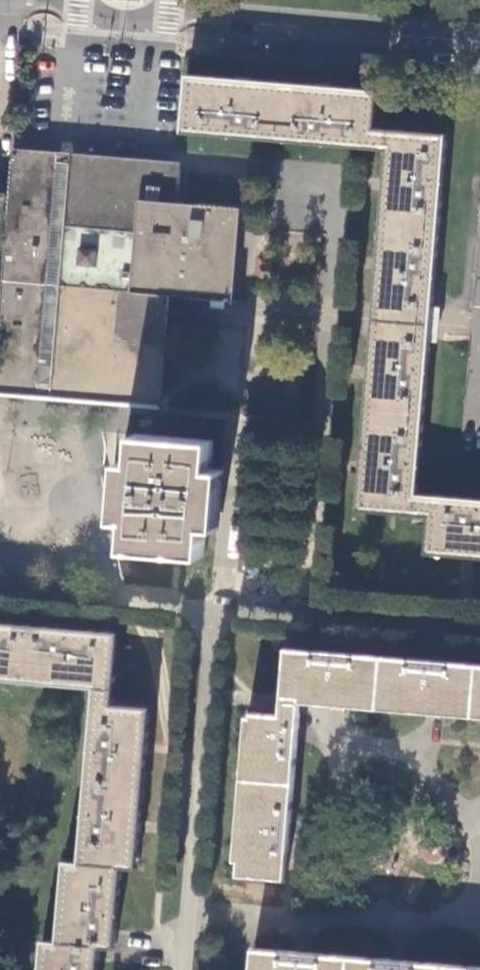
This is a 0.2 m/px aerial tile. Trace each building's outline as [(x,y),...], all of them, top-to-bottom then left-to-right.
[(390,148),(360,508),(430,514),(428,551),(479,556),(479,499),(418,494),(447,134),(376,128),(379,90),(190,74),(185,131),(390,148)] [(479,453),(479,221),(461,452),(479,453)] [(208,526),(215,527),(219,469),(212,468),(214,439),(137,433),(134,462),(127,461),(121,519),(130,520),(127,548),(205,555),(208,526)] [(98,683),(83,860),(68,858),(61,938),(46,937),(44,952),(42,969),(100,969),(102,952),(103,942),(117,943),(120,912),(124,863),(139,865),(143,823),(150,745),(153,703),(115,700),(121,629),(51,623),(0,618),(0,675),(98,683)] [(285,651),(281,697),(287,698),(305,699),(340,702),(437,709),(479,713),(479,667),(285,651)] [(287,698),(286,718),(259,715),(244,884),(290,888),(294,837),(302,737),(305,699),(287,698)] [(401,962),(299,955),(251,951),(250,969),(479,969),(479,968),(401,962)]
